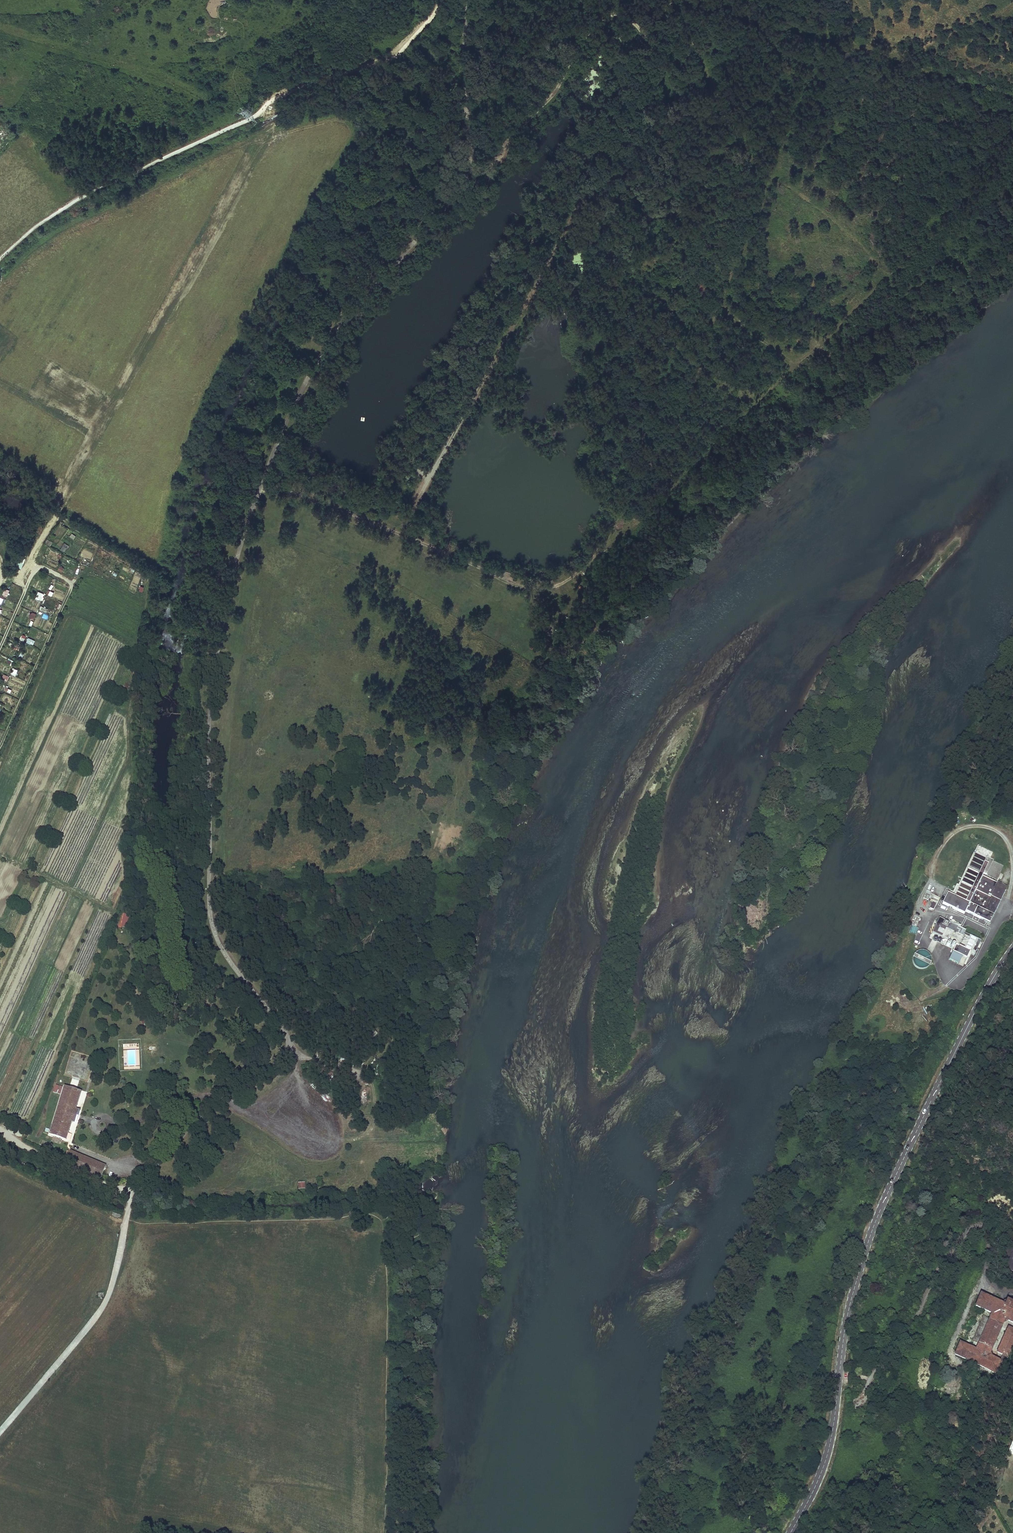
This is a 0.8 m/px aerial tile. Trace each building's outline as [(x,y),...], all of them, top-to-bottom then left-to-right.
[(42,600),(44,593),(37,591),(35,599),(42,600)] [(0,679),(6,682),(9,676),(2,673),(0,679)] [(990,922),(1007,886),(983,874),(984,872),(987,873),(994,859),(977,850),(969,865),(979,869),(978,871),(967,866),(955,891),(949,888),(943,901),(965,913),(966,910),(990,922)] [(120,928),(128,929),(129,915),(121,914),(120,928)] [(917,927),(920,918),(914,916),(911,925),(917,927)] [(939,918),(932,933),(935,934),(933,939),(940,943),(942,938),(956,945),(952,952),(966,959),(969,954),(973,956),(981,942),(965,933),(966,931),(939,918)] [(918,969),(921,969),(924,969),(927,967),(929,965),(930,962),(931,959),(930,956),(928,953),(925,951),(922,951),(918,951),(916,952),(913,955),(912,958),(912,961),(913,964),(915,967),(918,969)] [(62,1086),(55,1084),(53,1092),(60,1094),(62,1086)] [(81,1090),(64,1085),(49,1133),(69,1139),(70,1134),(68,1133),(71,1121),(75,1109),(81,1090)] [(105,1165),(70,1149),(64,1162),(100,1177),(105,1165)] [(1012,1344),(1012,1309),(1012,1303),(1008,1301),(1005,1306),(981,1296),(976,1307),(993,1314),(990,1319),(985,1317),(974,1342),(980,1344),(976,1352),(960,1344),(956,1354),(999,1374),(1012,1344)] [(941,1410),(954,1411),(955,1402),(942,1401),(941,1410)]
